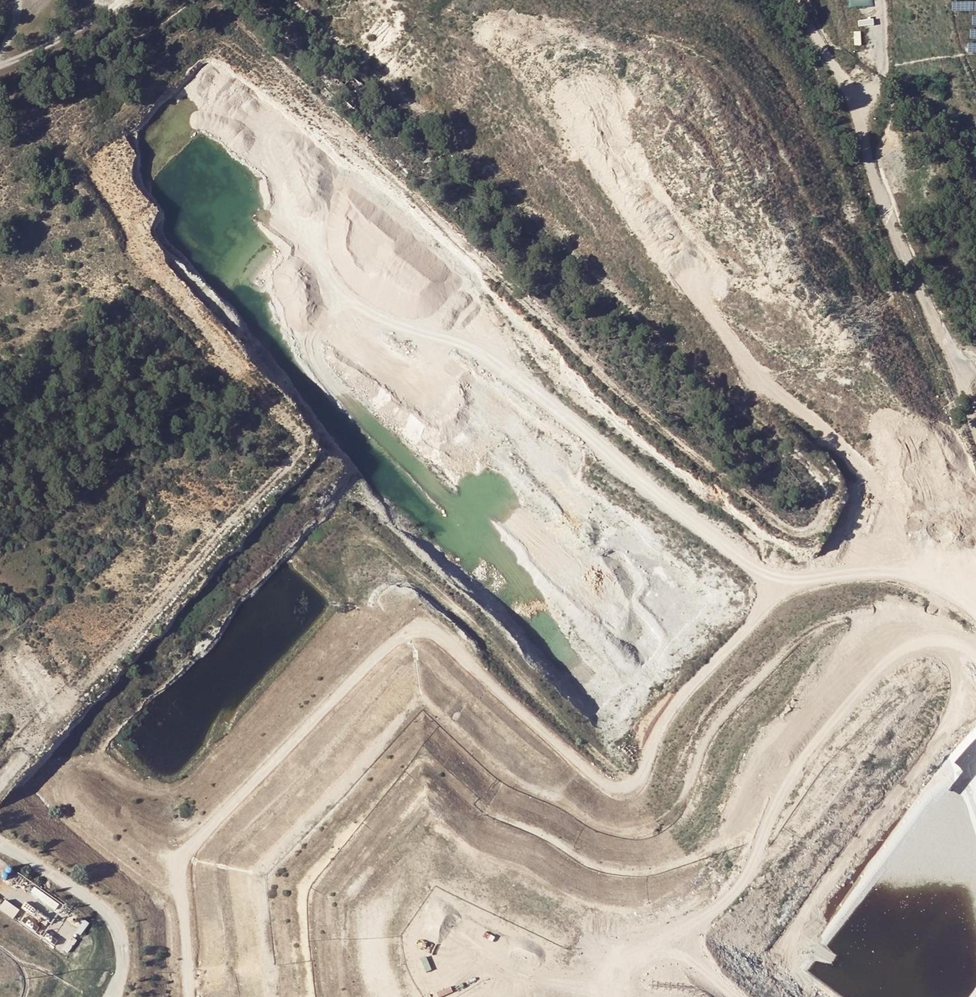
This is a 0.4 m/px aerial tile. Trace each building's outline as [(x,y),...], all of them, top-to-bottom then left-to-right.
[(359,117),(364,110),(353,99),(346,106),(359,117)] [(148,529),(142,522),(130,534),(136,540),(148,529)] [(13,881),(17,885),(24,877),(19,873),(13,881)] [(30,892),(55,910),(59,904),(34,886),(30,892)] [(13,919),(20,910),(5,899),(0,906),(0,910),(13,919)]
